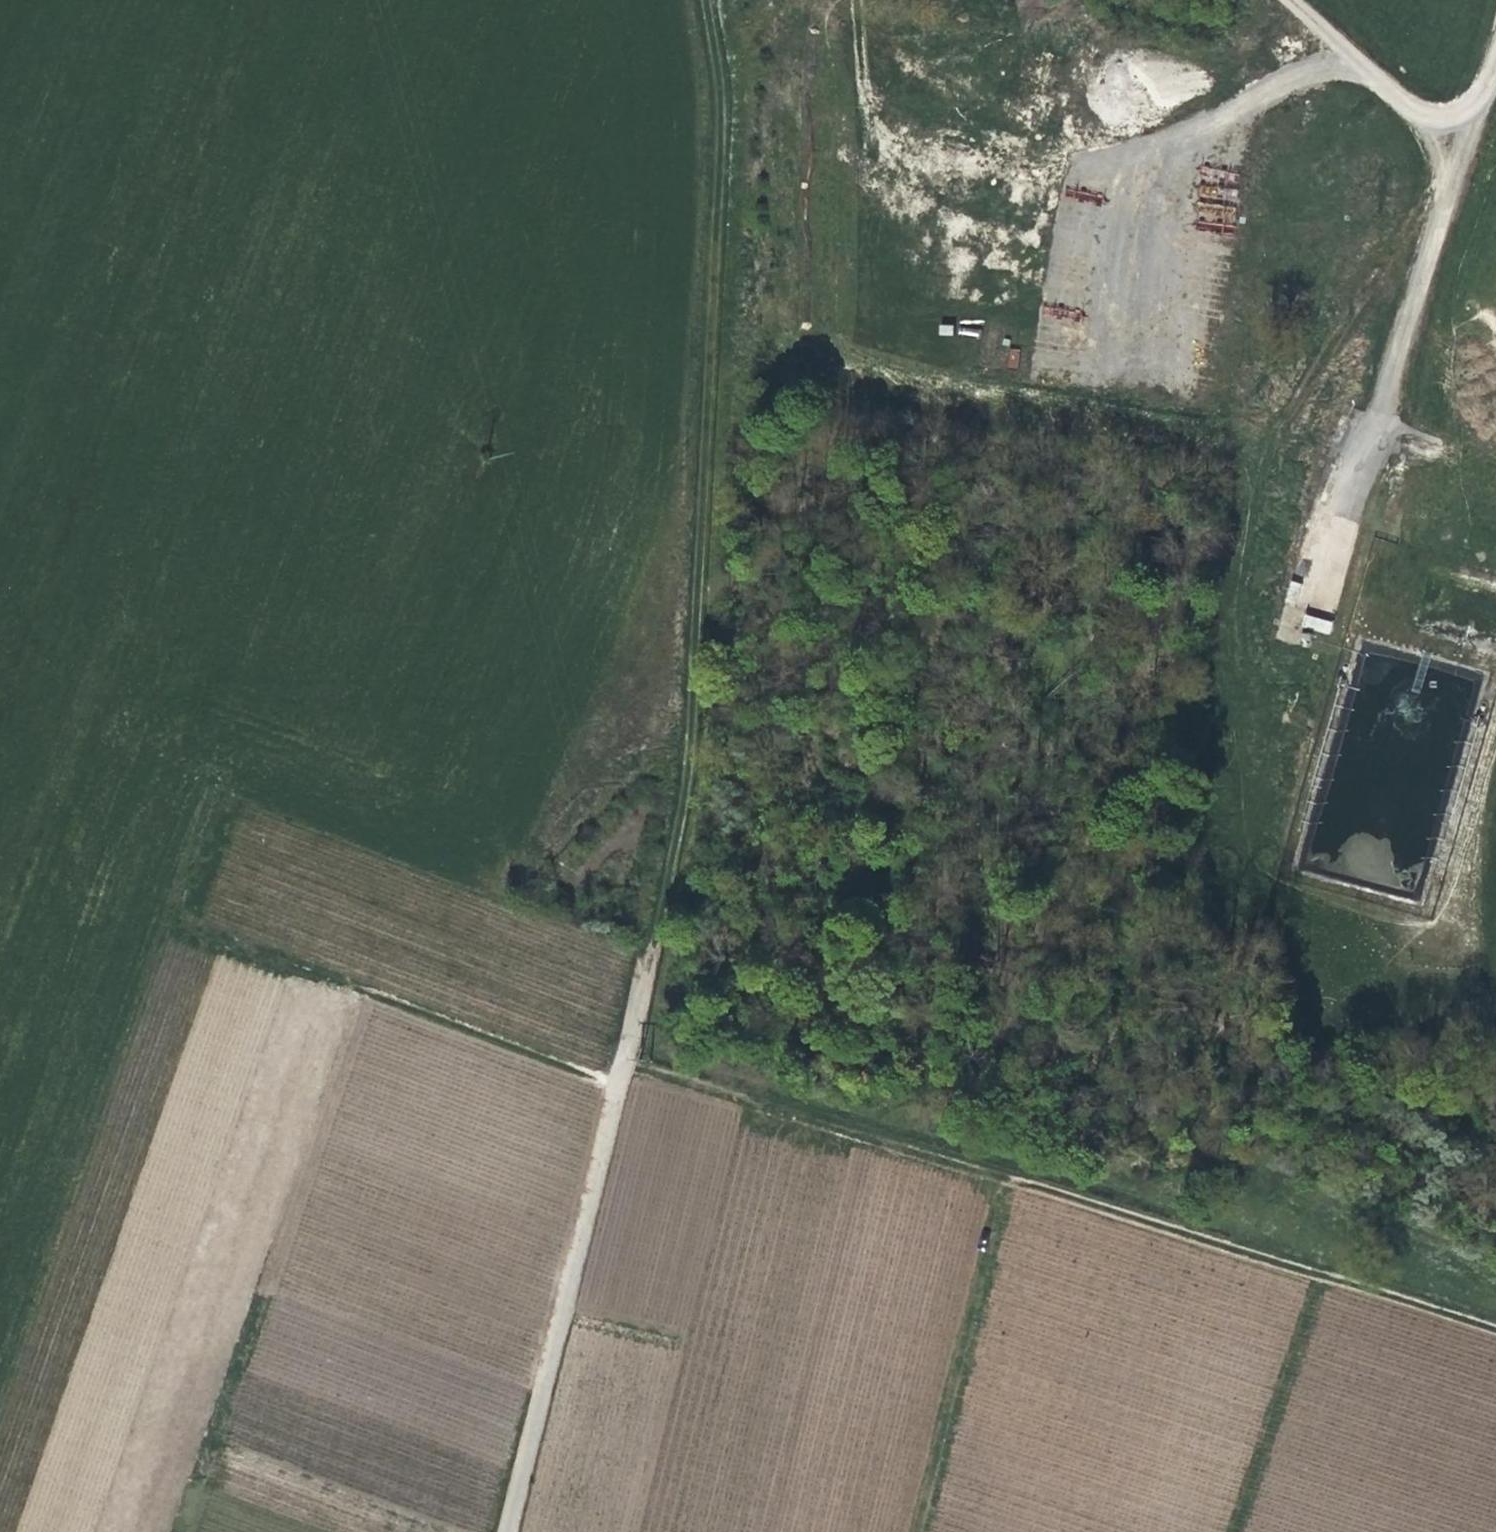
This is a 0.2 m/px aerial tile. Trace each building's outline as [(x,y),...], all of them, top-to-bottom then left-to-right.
[(1303,615),(1300,629),(1330,634),(1333,620),(1303,615)]
